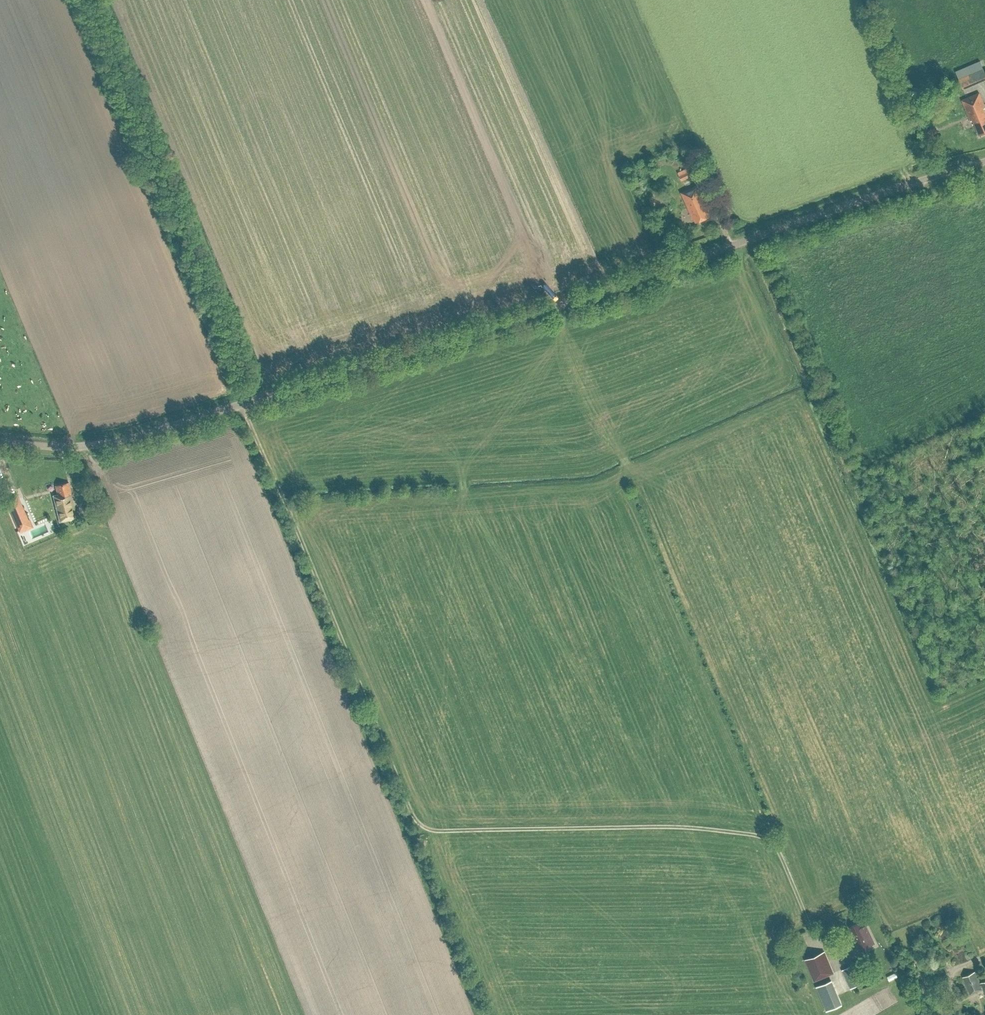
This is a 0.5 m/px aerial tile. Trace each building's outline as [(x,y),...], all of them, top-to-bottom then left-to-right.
[(963,89),(984,79),(984,73),(982,68),(958,79),(963,89)] [(984,131),(984,110),(984,108),(984,107),(984,102),(981,92),(962,100),(970,120),(973,119),(979,134),(984,131)] [(689,161),(695,175),(702,171),(697,158),(689,161)] [(681,180),(693,175),(691,169),(679,175),(681,180)] [(696,221),(710,215),(703,200),(705,199),(698,183),(680,191),(693,219),(695,218),(696,221)] [(68,482),(55,485),(57,494),(52,495),(59,521),(76,516),(70,494),(71,494),(68,482)] [(28,519),(20,500),(8,505),(16,524),(17,524),(18,527),(29,523),(27,519),(28,519)] [(954,918),(949,922),(955,929),(960,925),(954,918)] [(869,943),(874,941),(866,924),(861,926),(858,922),(849,926),(861,949),(870,945),(869,943)] [(813,981),(833,972),(824,950),(804,959),(813,981)] [(852,964),(841,969),(850,988),(860,983),(852,964)] [(970,993),(981,988),(974,971),(962,976),(970,993)] [(916,993),(926,990),(920,973),(910,976),(916,993)] [(842,975),(827,981),(835,1003),(850,997),(842,975)]
